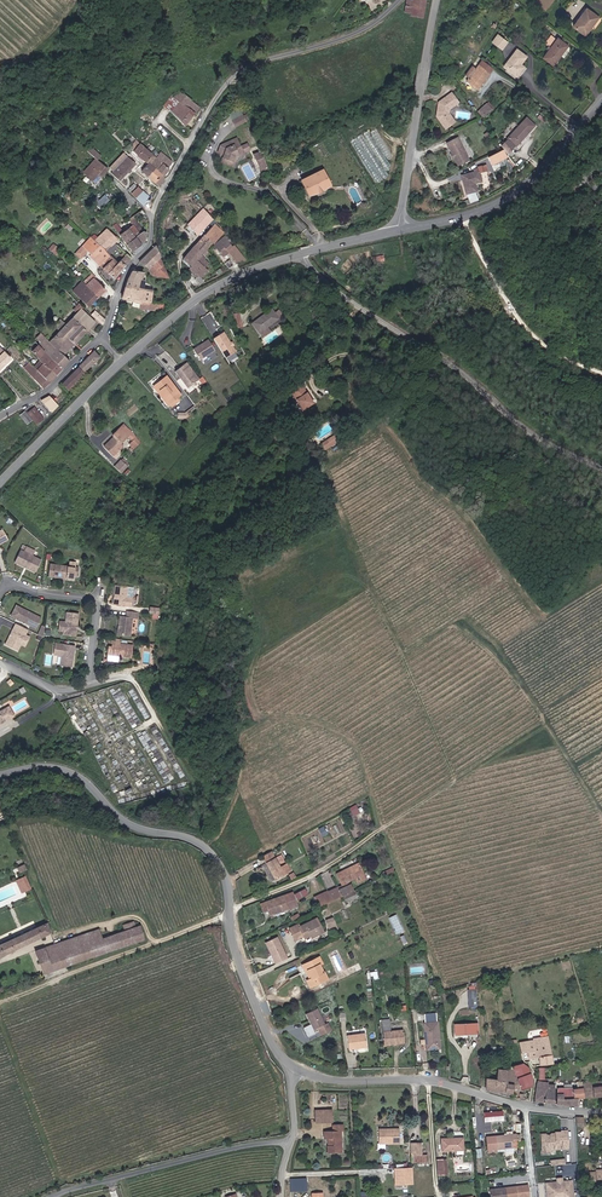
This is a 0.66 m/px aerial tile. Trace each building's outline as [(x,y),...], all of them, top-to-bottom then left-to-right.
[(407,1),(406,12),(412,13),(411,16),(423,18),(426,1),(422,0),(414,0),(414,1),(408,0),(407,1)] [(591,25),(593,26),(600,16),(588,7),(574,26),(585,34),(591,25)] [(586,35),(593,26),(591,25),(585,34),(586,35)] [(505,49),(510,41),(500,34),(495,42),(505,49)] [(553,47),(558,40),(553,36),(547,42),(553,47)] [(561,54),(569,45),(560,38),(558,40),(553,47),(545,56),(555,64),(563,55),(561,54)] [(571,46),(569,45),(561,54),(563,55),(565,57),(571,50),(571,46)] [(504,65),(517,76),(525,66),(522,64),(527,58),(529,56),(519,48),(504,65)] [(482,61),(479,65),(467,82),(478,90),(490,73),(493,69),(482,61)] [(164,105),(184,124),(200,107),(181,89),(174,96),(173,95),(164,105)] [(453,93),(439,102),(437,116),(446,128),(456,122),(450,114),(451,108),(460,102),(453,93)] [(477,111),(483,117),(495,107),(490,100),(477,111)] [(233,120),(236,127),(248,121),(245,114),(233,120)] [(517,147),(536,125),(527,118),(509,140),(517,147)] [(221,162),(233,166),(236,157),(245,153),(251,150),(248,142),(242,145),(238,137),(221,144),(218,152),(223,154),(221,162)] [(459,137),(448,143),(453,154),(454,155),(455,156),(455,158),(459,166),(470,160),(459,137)] [(147,162),(154,154),(136,140),(129,148),(146,161),(147,162)] [(92,147),(90,150),(99,159),(101,156),(92,147)] [(489,161),(504,155),(502,150),(487,156),(489,161)] [(175,162),(161,151),(157,157),(154,154),(147,162),(146,161),(139,170),(155,184),(162,175),(163,176),(175,162)] [(254,156),(262,173),(270,169),(263,155),(262,152),(254,156)] [(237,158),(246,155),(245,153),(236,157),(233,166),(235,166),(237,158)] [(129,155),(113,172),(122,180),(138,163),(129,155)] [(108,170),(96,158),(84,172),(92,180),(98,174),(101,177),(108,170)] [(476,183),(483,181),(480,170),(462,175),(464,180),(466,181),(466,182),(465,184),(468,194),(471,202),(480,200),(477,193),(479,192),(476,183)] [(310,197),(331,186),(323,171),(302,182),(310,197)] [(151,197),(135,183),(128,190),(145,205),(151,197)] [(180,199),(188,197),(186,187),(177,194),(180,199)] [(105,194),(96,203),(100,208),(110,198),(105,194)] [(199,234),(214,218),(205,210),(190,226),(196,232),(199,234)] [(223,232),(215,224),(183,257),(191,264),(190,265),(192,266),(189,269),(198,278),(201,274),(203,276),(208,270),(197,259),(223,232)] [(129,227),(119,234),(131,250),(145,240),(146,232),(143,230),(139,226),(137,227),(140,232),(135,236),(129,227)] [(107,228),(99,235),(95,240),(100,244),(106,250),(118,238),(107,228)] [(100,244),(95,240),(92,236),(83,245),(91,253),(100,244)] [(229,252),(238,263),(246,260),(234,245),(226,236),(213,247),(215,250),(217,248),(223,256),(229,252)] [(56,244),(52,249),(56,253),(61,248),(56,244)] [(90,254),(103,267),(113,258),(106,250),(100,244),(91,253),(90,254)] [(160,256),(156,245),(139,262),(150,269),(160,256)] [(113,258),(103,267),(100,270),(109,279),(112,276),(115,278),(130,258),(126,254),(118,262),(113,258)] [(168,278),(169,277),(160,256),(150,269),(153,276),(168,278)] [(226,262),(230,269),(235,265),(230,259),(226,262)] [(79,261),(73,268),(77,272),(84,266),(79,261)] [(144,271),(133,270),(127,279),(122,300),(140,303),(139,307),(157,311),(157,303),(151,301),(153,289),(144,288),(145,279),(142,279),(144,271)] [(87,307),(106,290),(92,275),(84,282),(83,281),(72,290),(87,307)] [(96,322),(82,308),(51,340),(41,330),(36,336),(41,342),(32,351),(41,359),(56,374),(70,361),(63,354),(96,322)] [(253,323),(260,333),(268,327),(280,319),(272,308),(253,323)] [(103,324),(106,319),(98,312),(95,316),(103,324)] [(245,326),(241,315),(237,316),(240,327),(245,326)] [(268,327),(260,333),(263,337),(271,331),(268,327)] [(224,333),(214,339),(226,357),(236,351),(232,346),(231,343),(224,333)] [(201,359),(216,349),(209,338),(194,349),(201,359)] [(11,357),(1,346),(0,347),(0,367),(11,357)] [(100,358),(93,351),(77,368),(84,374),(100,358)] [(0,368),(0,373),(1,373),(13,361),(11,358),(0,368)] [(43,387),(56,374),(41,359),(35,364),(31,360),(23,367),(43,387)] [(200,379),(187,363),(176,371),(189,387),(200,379)] [(68,391),(84,374),(77,368),(61,384),(68,391)] [(167,376),(166,378),(181,396),(182,395),(167,376)] [(181,396),(166,378),(157,385),(167,397),(165,399),(170,405),(181,396)] [(304,409),(314,402),(299,383),(290,390),(304,409)] [(167,397),(157,385),(155,386),(165,399),(167,397)] [(51,411),(58,404),(49,396),(41,400),(51,411)] [(35,407),(28,412),(37,423),(44,419),(35,407)] [(26,410),(20,414),(27,423),(32,419),(26,410)] [(352,431),(359,424),(355,419),(347,426),(352,431)] [(122,442),(129,435),(134,440),(138,444),(142,440),(137,436),(124,424),(114,434),(115,436),(106,446),(115,455),(125,445),(122,442)] [(326,449),(339,439),(336,434),(322,444),(326,449)] [(8,540),(3,530),(0,531),(0,545),(8,540)] [(43,560),(33,555),(26,552),(28,547),(24,545),(16,562),(25,566),(25,565),(27,566),(27,568),(37,572),(43,560)] [(26,552),(33,555),(36,550),(28,547),(26,552)] [(76,576),(77,567),(51,563),(49,576),(75,580),(76,576)] [(126,606),(127,597),(129,586),(116,584),(114,604),(126,606)] [(36,629),(41,618),(22,608),(16,619),(36,629)] [(139,618),(140,612),(127,611),(127,617),(120,616),(119,625),(119,628),(118,628),(117,634),(131,635),(133,617),(139,618)] [(68,612),(66,622),(60,621),(59,631),(65,632),(65,634),(77,636),(80,614),(68,612)] [(28,629),(16,624),(13,629),(12,629),(4,644),(17,651),(20,644),(25,635),(28,629)] [(29,637),(25,635),(20,644),(24,646),(29,637)] [(128,656),(133,657),(134,646),(122,644),(122,639),(112,638),(112,643),(113,644),(113,648),(109,648),(108,655),(128,658),(128,656)] [(72,666),(75,645),(55,642),(54,654),(62,655),(61,665),(72,666)] [(4,709),(0,711),(0,724),(10,718),(4,709)] [(349,807),(353,815),(360,812),(357,804),(349,807)] [(273,851),(264,855),(276,880),(292,872),(288,864),(282,867),(273,851)] [(17,866),(19,871),(26,869),(24,863),(17,866)] [(351,881),(357,878),(358,881),(366,877),(359,863),(337,873),(342,884),(314,897),(318,906),(348,893),(345,887),(352,884),(351,881)] [(21,893),(32,888),(26,874),(15,879),(21,893)] [(296,898),(307,893),(304,887),(293,893),(296,898)] [(271,909),(273,914),(298,905),(293,891),(261,904),(264,912),(271,909)] [(391,915),(396,933),(405,931),(400,913),(391,915)] [(312,938),(325,932),(317,916),(300,925),(299,923),(290,928),(296,939),(304,935),(305,938),(311,935),(312,938)] [(328,922),(330,928),(337,925),(335,920),(328,922)] [(145,938),(140,924),(137,925),(135,921),(122,925),(124,930),(102,937),(99,929),(58,943),(36,951),(44,974),(145,938)] [(264,941),(275,964),(288,957),(278,935),(264,941)] [(323,962),(319,956),(302,964),(305,971),(308,970),(312,977),(307,980),(311,986),(328,977),(325,971),(324,971),(320,963),(323,962)] [(477,988),(468,988),(467,1006),(477,1006),(477,988)] [(309,1016),(315,1028),(319,1026),(323,1033),(333,1028),(329,1021),(326,1022),(318,1007),(307,1013),(309,1016)] [(429,1037),(429,1049),(441,1048),(439,1022),(438,1022),(437,1014),(425,1015),(426,1023),(425,1023),(426,1037),(429,1037)] [(384,1044),(394,1044),(394,1041),(404,1040),(404,1030),(392,1031),(391,1020),(383,1021),(384,1044)] [(456,1033),(480,1033),(479,1023),(455,1023),(456,1033)] [(349,1049),(367,1046),(366,1034),(348,1036),(349,1049)] [(553,1064),(550,1036),(535,1038),(535,1040),(520,1042),(522,1053),(529,1052),(530,1057),(539,1056),(541,1065),(553,1064)] [(519,1089),(532,1087),(534,1080),(529,1068),(524,1063),(514,1066),(510,1069),(508,1083),(514,1084),(513,1092),(520,1093),(519,1089)] [(540,1068),(540,1078),(561,1078),(561,1071),(561,1067),(540,1068)] [(483,1090),(513,1094),(513,1092),(514,1084),(508,1083),(510,1069),(498,1068),(497,1079),(484,1077),(483,1090)] [(548,1081),(538,1080),(534,1101),(554,1104),(555,1084),(548,1084),(548,1081)] [(585,1081),(585,1088),(585,1098),(601,1095),(601,1080),(585,1081)] [(574,1098),(574,1088),(574,1087),(557,1087),(557,1093),(563,1093),(563,1098),(574,1098)] [(574,1088),(574,1098),(578,1098),(585,1098),(585,1088),(574,1088)] [(578,1106),(578,1098),(574,1098),(563,1098),(563,1093),(557,1093),(556,1104),(578,1106)] [(333,1111),(316,1112),(316,1121),(333,1121),(333,1111)] [(586,1125),(585,1116),(577,1116),(578,1125),(586,1125)] [(329,1138),(329,1151),(341,1151),(341,1130),(344,1130),(344,1123),(334,1123),(334,1130),(326,1130),(326,1138),(329,1138)] [(388,1131),(380,1131),(380,1143),(401,1142),(401,1129),(388,1129),(388,1131)] [(569,1149),(568,1130),(561,1129),(561,1131),(556,1131),(556,1132),(552,1132),(550,1134),(547,1134),(546,1132),(541,1133),(542,1151),(551,1151),(551,1150),(569,1149)] [(521,1145),(519,1132),(489,1136),(491,1151),(500,1150),(500,1147),(521,1145)] [(462,1138),(441,1140),(442,1152),(464,1150),(462,1138)] [(421,1142),(412,1143),(412,1154),(421,1154),(421,1142)] [(448,1174),(447,1158),(438,1159),(439,1174),(448,1174)] [(414,1184),(413,1168),(397,1168),(397,1178),(396,1178),(396,1184),(414,1184)] [(564,1179),(564,1176),(557,1177),(557,1181),(546,1182),(547,1196),(575,1196),(574,1179),(564,1179)] [(490,1189),(491,1196),(519,1196),(517,1186),(490,1189)]
